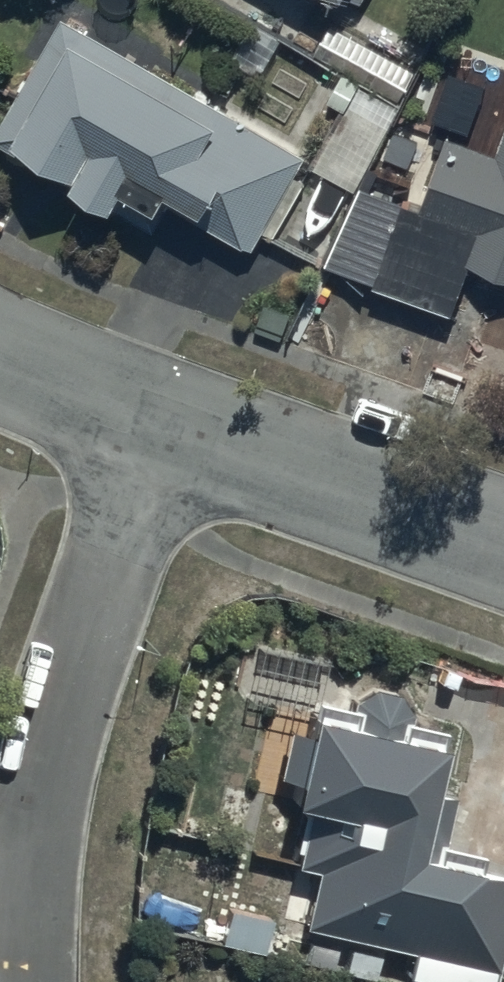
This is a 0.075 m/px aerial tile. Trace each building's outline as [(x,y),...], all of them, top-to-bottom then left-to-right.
[(59,13),(0,113),(0,148),(61,182),(64,176),(77,183),(71,194),(108,215),(121,193),(155,212),(161,200),(248,249),(303,152),(59,13)] [(500,150),(450,133),(425,206),(404,198),(375,280),(457,308),(473,260),(503,270),(503,139),(500,150)] [(302,936),(412,964),(407,981),(496,981),(503,952),(503,888),(478,881),(482,863),(435,852),(429,877),(414,874),(441,766),(435,764),(441,743),(408,735),(411,725),(410,723),(409,721),(409,719),(408,717),(407,715),(405,714),(404,712),(403,711),(401,709),(400,708),(398,706),(397,705),(395,704),(393,703),(391,702),(389,701),(387,700),(385,700),(383,700),(381,699),(379,699),(377,699),(375,699),(373,699),(371,700),(369,700),(367,701),(365,701),(363,702),(361,703),(359,704),(357,705),(356,706),(354,708),(353,709),(351,720),(317,713),(310,750),(290,746),(281,790),(295,793),(289,824),(307,828),(297,877),(315,880),(302,936)]
